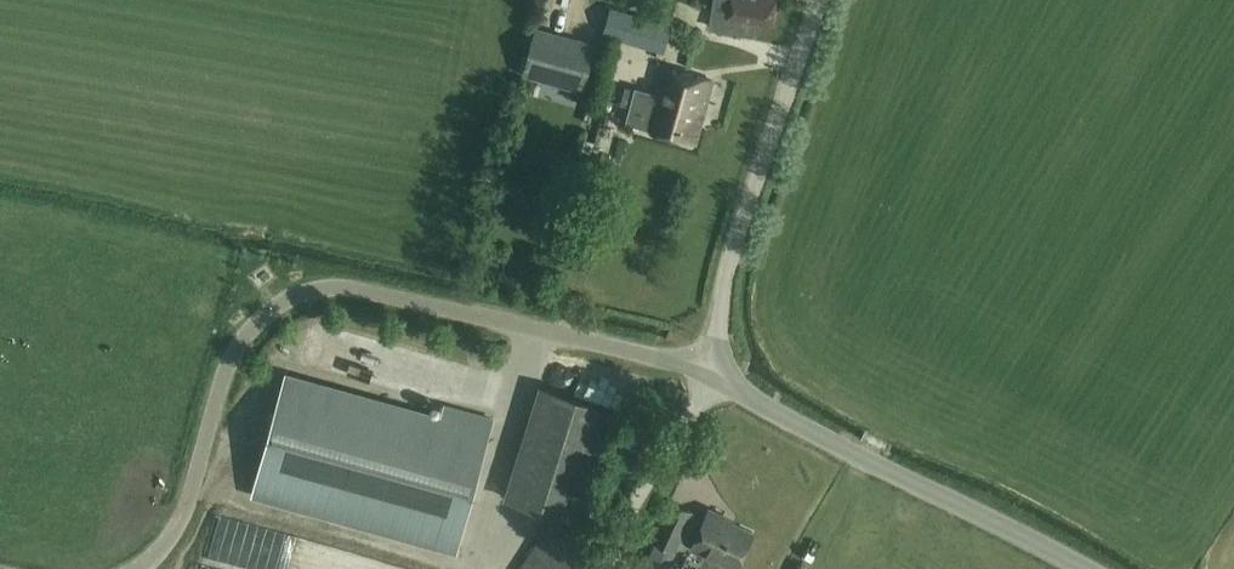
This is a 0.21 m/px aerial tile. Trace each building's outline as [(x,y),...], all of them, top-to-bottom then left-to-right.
[(711,27),(751,34),(756,31),(757,23),(773,26),(777,0),(716,0),(711,27)] [(611,7),(603,33),(658,49),(665,23),(611,7)] [(536,28),(529,51),(523,74),(577,89),(576,94),(581,95),(583,91),(596,44),(536,28)] [(645,129),(696,143),(708,101),(707,101),(713,80),(664,66),(656,93),(636,88),(636,89),(630,87),(626,90),(622,104),(631,106),(627,122),(646,128),(645,129)] [(600,160),(599,166),(601,172),(610,174),(615,171),(617,165),(614,160),(605,158),(600,160)] [(442,419),(291,377),(286,375),(253,494),(456,551),(493,420),(445,406),(442,419)] [(542,386),(507,498),(576,520),(578,515),(586,489),(612,408),(542,386)] [(673,548),(678,538),(692,544),(691,546),(735,567),(751,531),(723,518),(724,516),(708,509),(703,521),(689,515),(691,510),(671,501),(653,539),(673,548)] [(272,555),(280,530),(219,513),(212,537),(272,555)] [(518,568),(588,568),(600,550),(553,517),(518,568)] [(320,568),(328,555),(310,546),(303,559),(320,568)] [(188,559),(186,568),(237,568),(188,559)]
